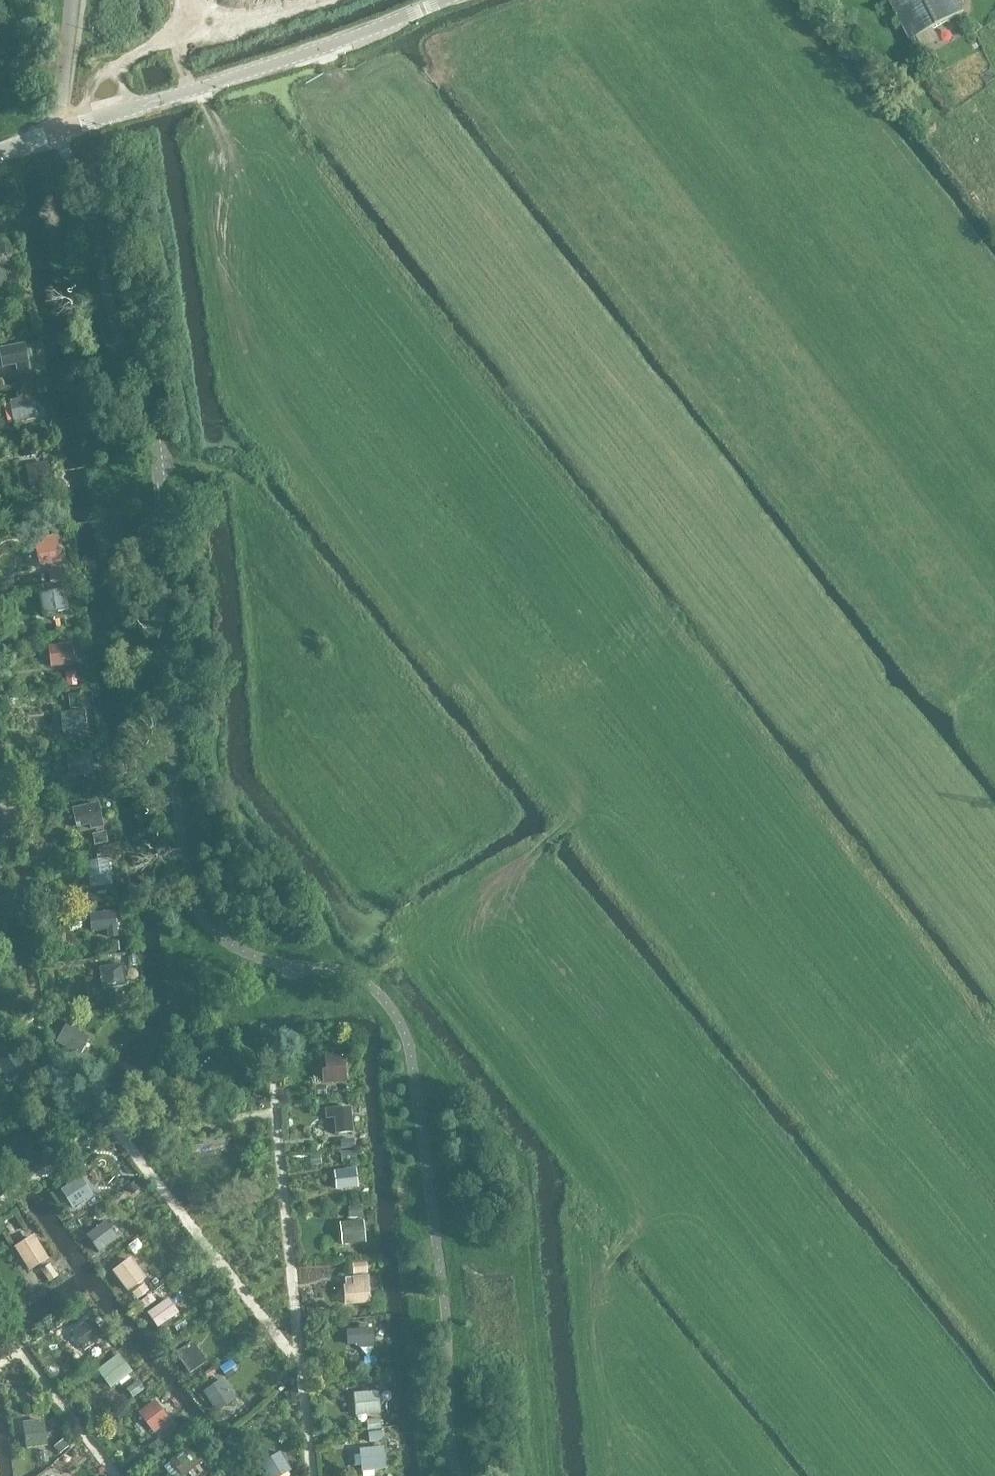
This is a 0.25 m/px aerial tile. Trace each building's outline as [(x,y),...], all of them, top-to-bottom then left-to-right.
[(957,0),(889,0),(911,41),(964,13),(957,0)] [(0,264),(0,292),(1,293),(12,271),(0,264)] [(0,342),(0,374),(21,369),(14,339),(0,342)] [(39,416),(34,394),(9,399),(14,421),(39,416)] [(43,459),(12,468),(20,494),(50,486),(43,459)] [(40,546),(39,564),(65,564),(65,546),(40,546)] [(69,586),(37,589),(39,622),(72,619),(69,586)] [(51,666),(76,663),(74,641),(49,644),(51,666)] [(85,712),(52,715),(54,740),(87,737),(85,712)] [(69,776),(95,775),(94,751),(68,752),(69,776)] [(93,799),(59,801),(61,828),(94,826),(93,799)] [(87,860),(90,887),(114,884),(110,857),(87,860)] [(122,910),(89,912),(91,938),(123,936),(122,910)] [(103,964),(104,996),(126,995),(125,963),(103,964)] [(70,1021),(57,1038),(79,1056),(93,1039),(70,1021)] [(15,1048),(0,1058),(0,1064),(12,1082),(29,1070),(15,1048)] [(320,1069),(324,1083),(345,1080),(342,1053),(324,1056),(326,1067),(320,1069)] [(349,1097),(323,1100),(328,1138),(354,1134),(349,1097)] [(336,1188),(359,1187),(359,1167),(336,1168),(336,1188)] [(81,1174),(61,1189),(75,1208),(95,1193),(81,1174)] [(101,1252),(120,1237),(106,1219),(87,1234),(101,1252)] [(367,1260),(364,1219),(336,1221),(339,1262),(367,1260)] [(49,1258),(26,1229),(3,1246),(27,1276),(49,1258)] [(148,1278),(124,1249),(103,1267),(127,1295),(148,1278)] [(354,1275),(345,1275),(345,1303),(371,1303),(370,1261),(354,1261),(354,1275)] [(170,1297),(149,1310),(160,1327),(181,1314),(170,1297)] [(84,1356),(106,1334),(87,1315),(65,1337),(84,1356)] [(348,1328),(348,1345),(376,1344),(375,1327),(348,1328)] [(191,1371),(207,1361),(194,1340),(178,1351),(191,1371)] [(121,1352),(97,1369),(111,1388),(134,1371),(121,1352)] [(242,1396),(220,1367),(195,1387),(218,1415),(242,1396)] [(381,1390),(355,1391),(356,1414),(382,1413),(381,1390)] [(159,1397),(140,1408),(154,1432),(173,1421),(159,1397)] [(45,1419),(25,1420),(26,1447),(46,1446),(45,1419)] [(176,1433),(155,1453),(178,1475),(181,1475),(200,1457),(176,1433)] [(385,1439),(352,1441),(354,1475),(387,1474),(385,1439)] [(260,1463),(269,1475),(279,1475),(292,1468),(280,1450),(260,1463)]
